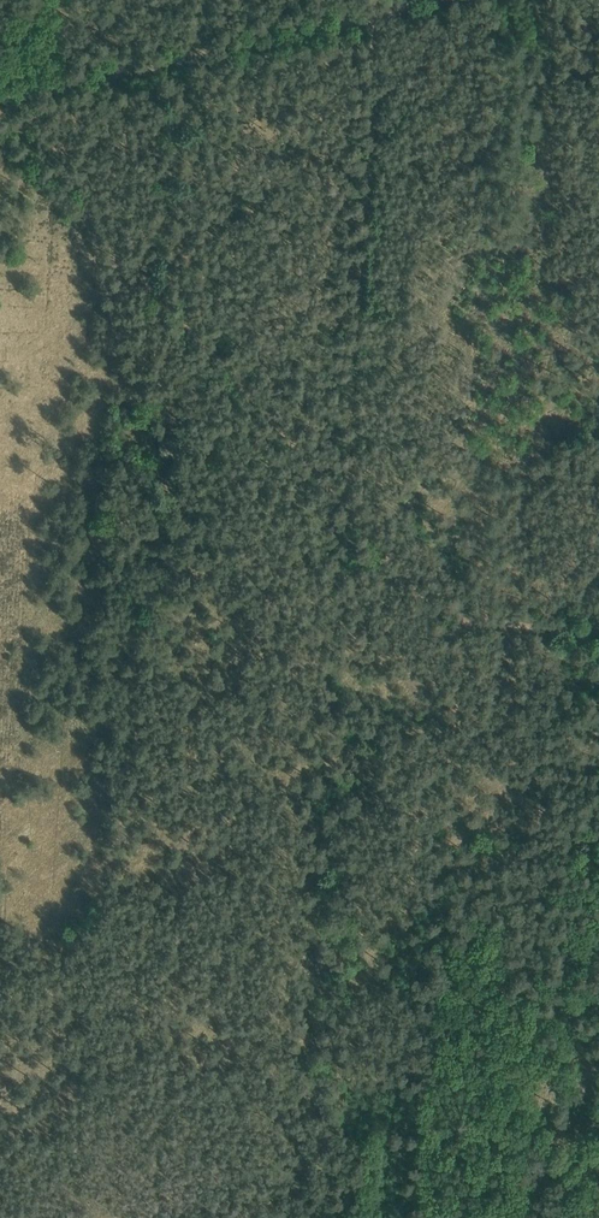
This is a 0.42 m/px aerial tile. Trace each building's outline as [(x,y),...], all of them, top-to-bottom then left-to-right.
[(161,450),(160,455),(169,455),(169,450),(176,450),(177,438),(160,437),(159,450),(161,450)]
